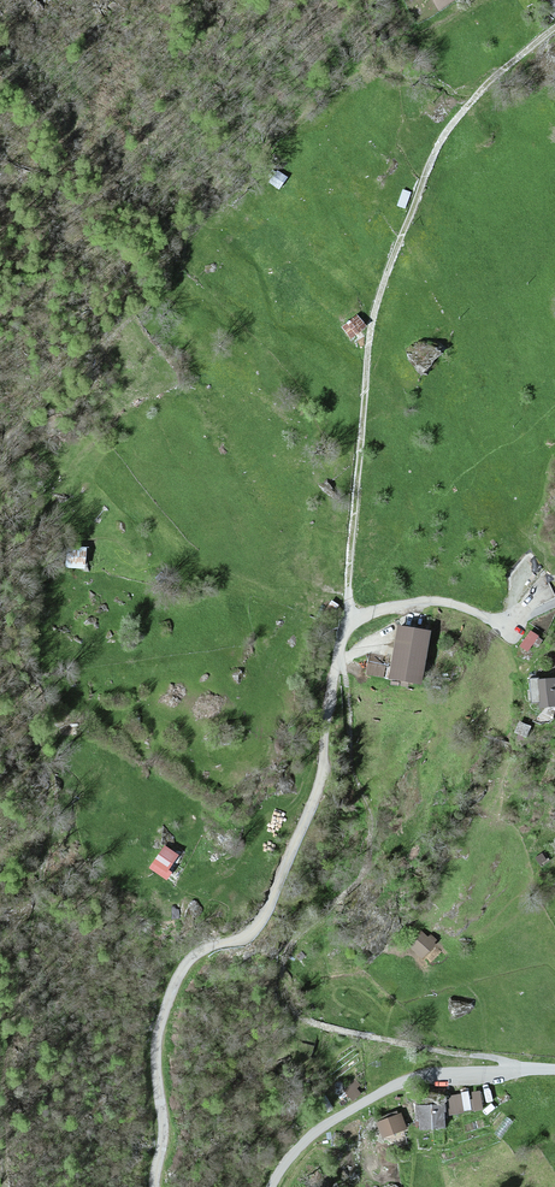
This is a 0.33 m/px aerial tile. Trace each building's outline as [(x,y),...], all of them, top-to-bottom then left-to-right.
[(537,4),(552,23),(554,21),(554,0),(542,0),(537,4)] [(269,182),(279,191),(288,180),(278,171),(269,182)] [(404,189),(398,206),(405,208),(411,192),(404,189)] [(343,327),(353,340),(369,328),(358,315),(343,327)] [(430,636),(397,631),(388,685),(420,690),(430,636)] [(538,642),(529,636),(518,651),(527,658),(538,642)] [(370,663),(369,675),(384,676),(385,664),(370,663)] [(539,679),(538,678),(530,679),(532,703),(540,703),(541,707),(554,705),(554,678),(539,679)] [(176,859),(164,851),(149,872),(161,881),(176,859)] [(422,934),(414,943),(427,956),(439,943),(432,936),(428,940),(422,934)] [(480,1093),(461,1096),(464,1115),(483,1112),(480,1093)] [(444,1108),(417,1110),(418,1133),(445,1131),(444,1108)] [(401,1116),(377,1126),(383,1141),(407,1131),(401,1116)]
